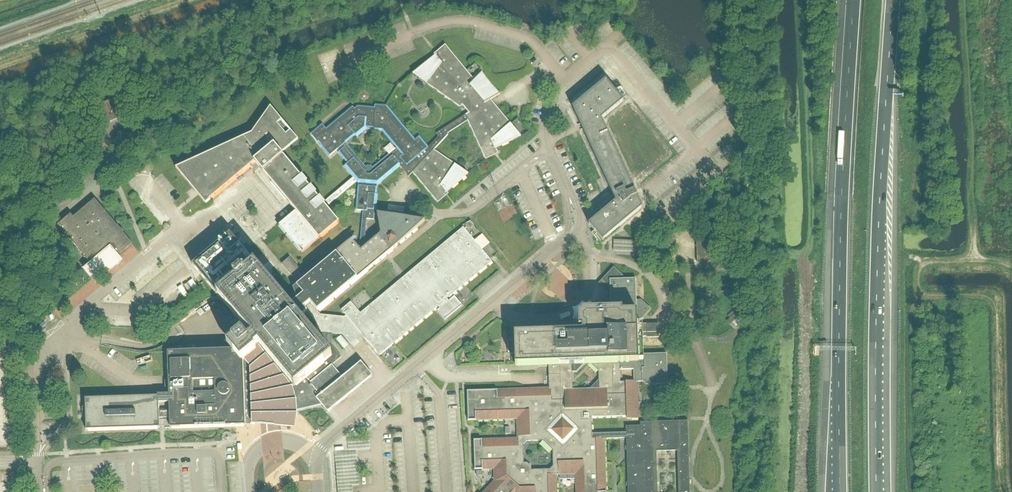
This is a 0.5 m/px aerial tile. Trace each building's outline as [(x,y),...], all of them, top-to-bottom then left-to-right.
[(469,113),(465,116),(468,121),(486,160),(499,154),(496,149),(521,137),(521,136),(517,138),(509,127),(511,125),(496,107),(491,100),(500,94),(482,72),(475,81),(445,46),(434,55),(435,56),(413,74),(414,75),(417,72),(429,80),(426,84),(460,108),(463,106),(469,113)] [(589,224),(590,225),(603,241),(643,208),(613,142),(602,119),(624,101),(606,80),(572,108),(588,142),(616,202),(589,224)] [(96,107),(103,122),(105,126),(113,122),(123,118),(115,99),(96,107)] [(325,200),(282,148),(297,134),(270,102),(252,128),(245,131),(175,161),(196,193),(198,195),(205,204),(255,162),(257,165),(259,168),(295,207),(279,219),(302,248),(318,233),(319,233),(339,216),(331,207),(357,182),(354,178),(325,200)] [(454,168),(456,165),(434,150),(448,135),(447,134),(468,121),(465,116),(437,134),(439,137),(429,148),(419,137),(415,140),(387,106),(375,105),(375,108),(358,106),(355,109),(353,107),(326,129),(322,124),(311,134),(330,157),(337,151),(348,164),(344,167),(354,178),(357,182),(358,183),(359,183),(356,211),(363,211),(363,219),(361,219),(361,213),(350,212),(348,230),(355,230),(359,231),(360,225),(362,225),(360,242),(357,245),(361,250),(368,245),(365,242),(367,219),(374,220),(375,210),(376,211),(377,206),(378,195),(377,195),(378,185),(379,185),(401,166),(402,167),(410,175),(408,177),(409,177),(413,173),(438,204),(449,194),(447,193),(469,175),(468,174),(465,176),(454,168)] [(71,215),(58,226),(92,265),(99,259),(106,267),(110,264),(113,267),(121,261),(117,256),(132,244),(95,200),(74,218),(71,215)] [(169,353),(168,353),(170,394),(170,403),(171,428),(246,425),(252,425),(252,416),(260,415),(262,415),(262,416),(262,417),(263,418),(263,419),(264,419),(264,420),(265,420),(266,420),(267,420),(268,420),(269,420),(270,420),(270,419),(271,418),(272,417),(272,416),(272,415),(298,415),(298,411),(322,405),(306,387),(332,365),(342,357),(330,343),(332,334),(345,337),(351,345),(362,335),(346,316),(345,318),(321,316),(318,312),(425,222),(377,213),(381,234),(368,245),(361,250),(357,245),(352,239),(306,277),(290,258),(282,264),(298,284),(293,289),(297,299),(290,305),(230,234),(193,265),(244,326),(243,327),(243,333),(233,341),(238,347),(235,349),(236,350),(235,350),(169,353)] [(560,233),(565,231),(562,223),(556,226),(560,233)] [(446,242),(406,276),(361,314),(351,303),(342,311),(346,316),(362,335),(380,356),(438,307),(440,309),(438,312),(445,321),(463,306),(455,297),(449,302),(447,299),(492,262),(490,260),(479,247),(463,228),(450,239),(446,242)] [(713,231),(706,231),(696,232),(697,263),(714,262),(713,231)] [(657,242),(614,240),(614,251),(657,253),(657,242)] [(609,311),(609,315),(608,316),(594,331),(594,333),(569,334),(564,330),(548,330),(545,333),(515,334),(515,340),(511,340),(508,343),(508,352),(511,355),(515,355),(516,365),(516,366),(549,365),(550,389),(529,389),(467,391),(468,421),(517,419),(518,439),(474,440),(475,470),(494,469),(494,481),(484,491),(557,491),(556,475),(576,474),(576,491),(606,491),(605,439),(627,438),(628,491),(657,491),(656,451),(677,450),(678,491),(690,491),(688,421),(641,423),(641,426),(626,427),(627,433),(593,434),(592,418),(627,417),(627,419),(639,419),(638,383),(643,382),(646,386),(668,385),(667,354),(644,355),(645,359),(637,360),(636,338),(647,337),(647,338),(659,338),(659,332),(659,324),(650,324),(636,325),(636,318),(641,318),(648,310),(641,303),(637,303),(636,279),(622,280),(622,278),(614,271),(601,285),(608,292),(609,296),(601,304),(609,311)] [(560,295),(567,295),(567,281),(573,281),(573,276),(548,276),(548,300),(560,300),(560,295)] [(729,317),(726,320),(734,329),(745,318),(738,309),(735,308),(727,315),(729,317)] [(113,320),(115,329),(122,327),(120,319),(113,320)] [(218,326),(210,334),(215,339),(223,331),(218,326)] [(340,341),(349,352),(353,348),(344,338),(340,341)] [(373,376),(362,362),(343,378),(332,365),(306,387),(322,405),(328,413),(373,376)] [(162,367),(156,369),(158,377),(164,375),(162,367)] [(87,431),(160,428),(160,419),(164,419),(170,418),(170,411),(160,411),(159,403),(170,403),(170,394),(158,395),(158,397),(86,399),(87,431)] [(353,484),(359,484),(357,452),(336,455),(339,491),(353,491),(353,484)]
